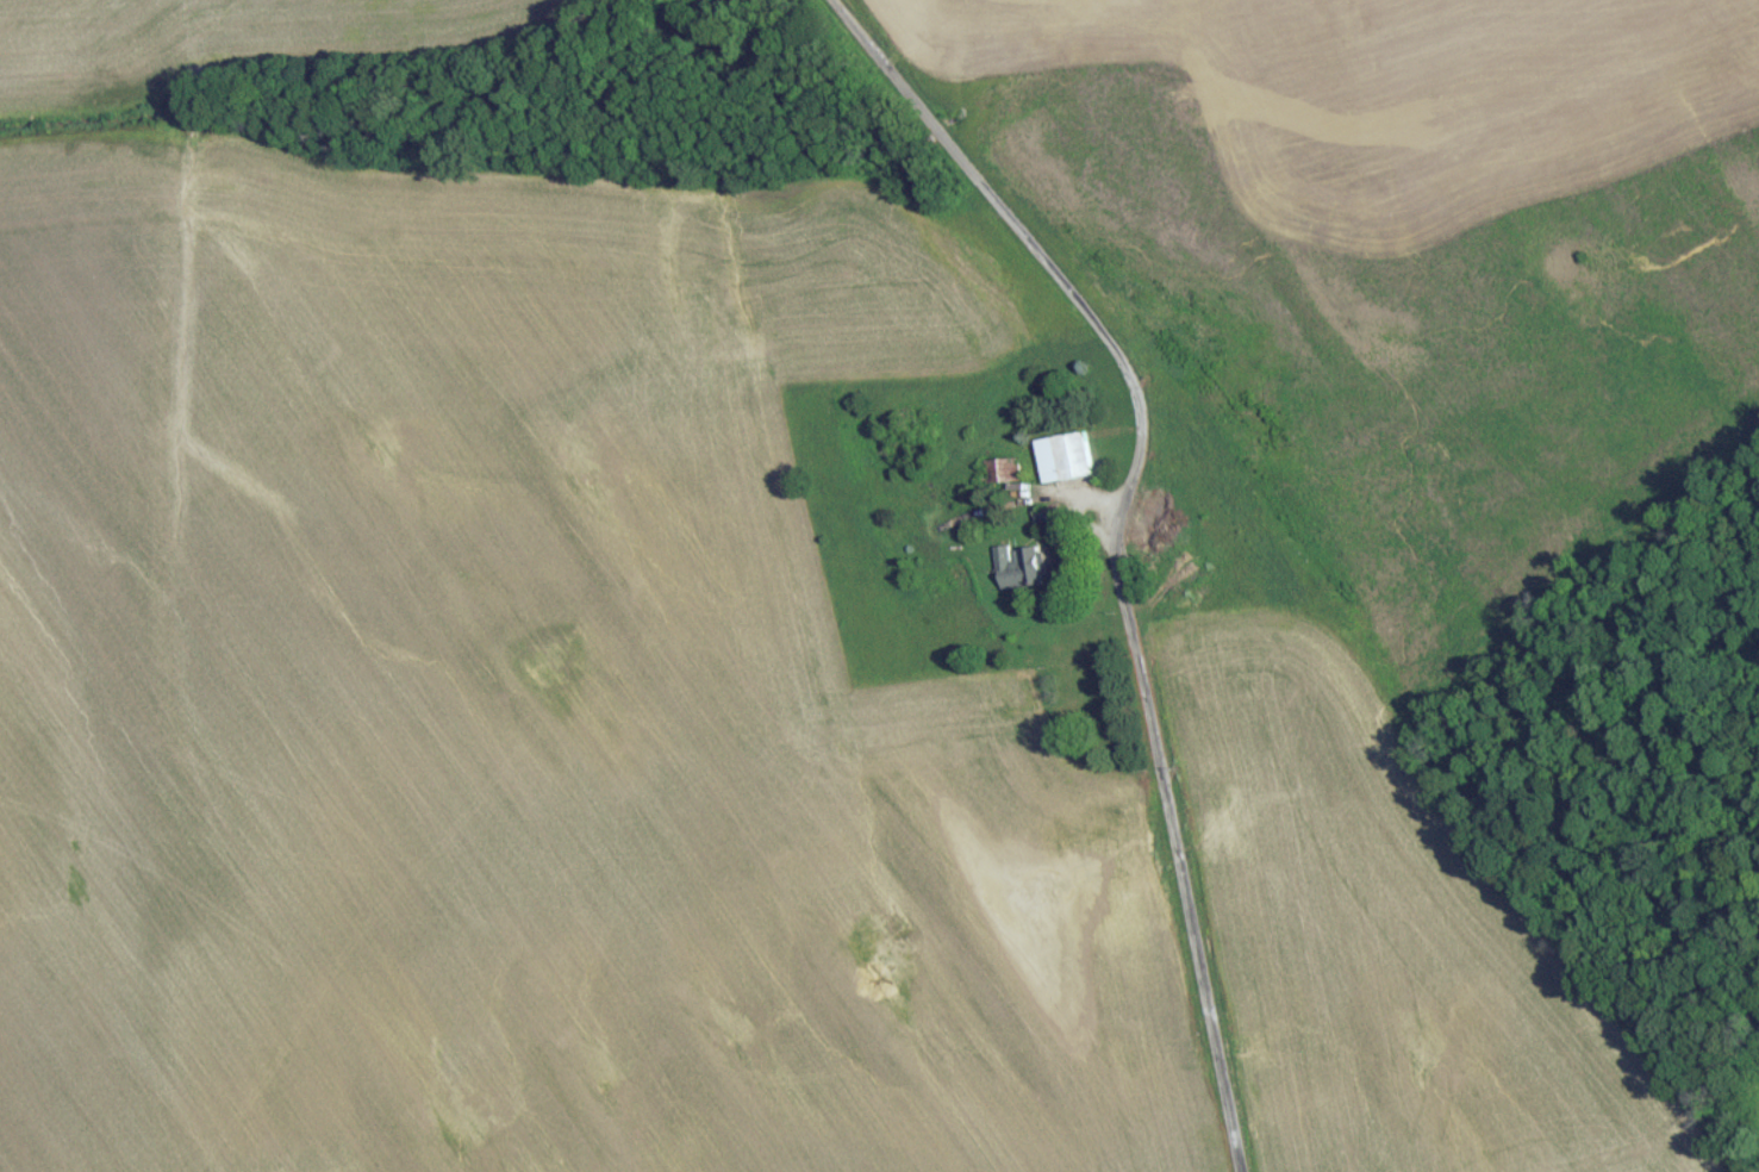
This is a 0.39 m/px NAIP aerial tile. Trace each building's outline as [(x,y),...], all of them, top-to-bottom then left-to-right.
[(1062,488),(1094,484),(1088,439),(1056,444),(1062,488)] [(1005,556),(1005,583),(1047,582),(1046,555),(1005,556)]
